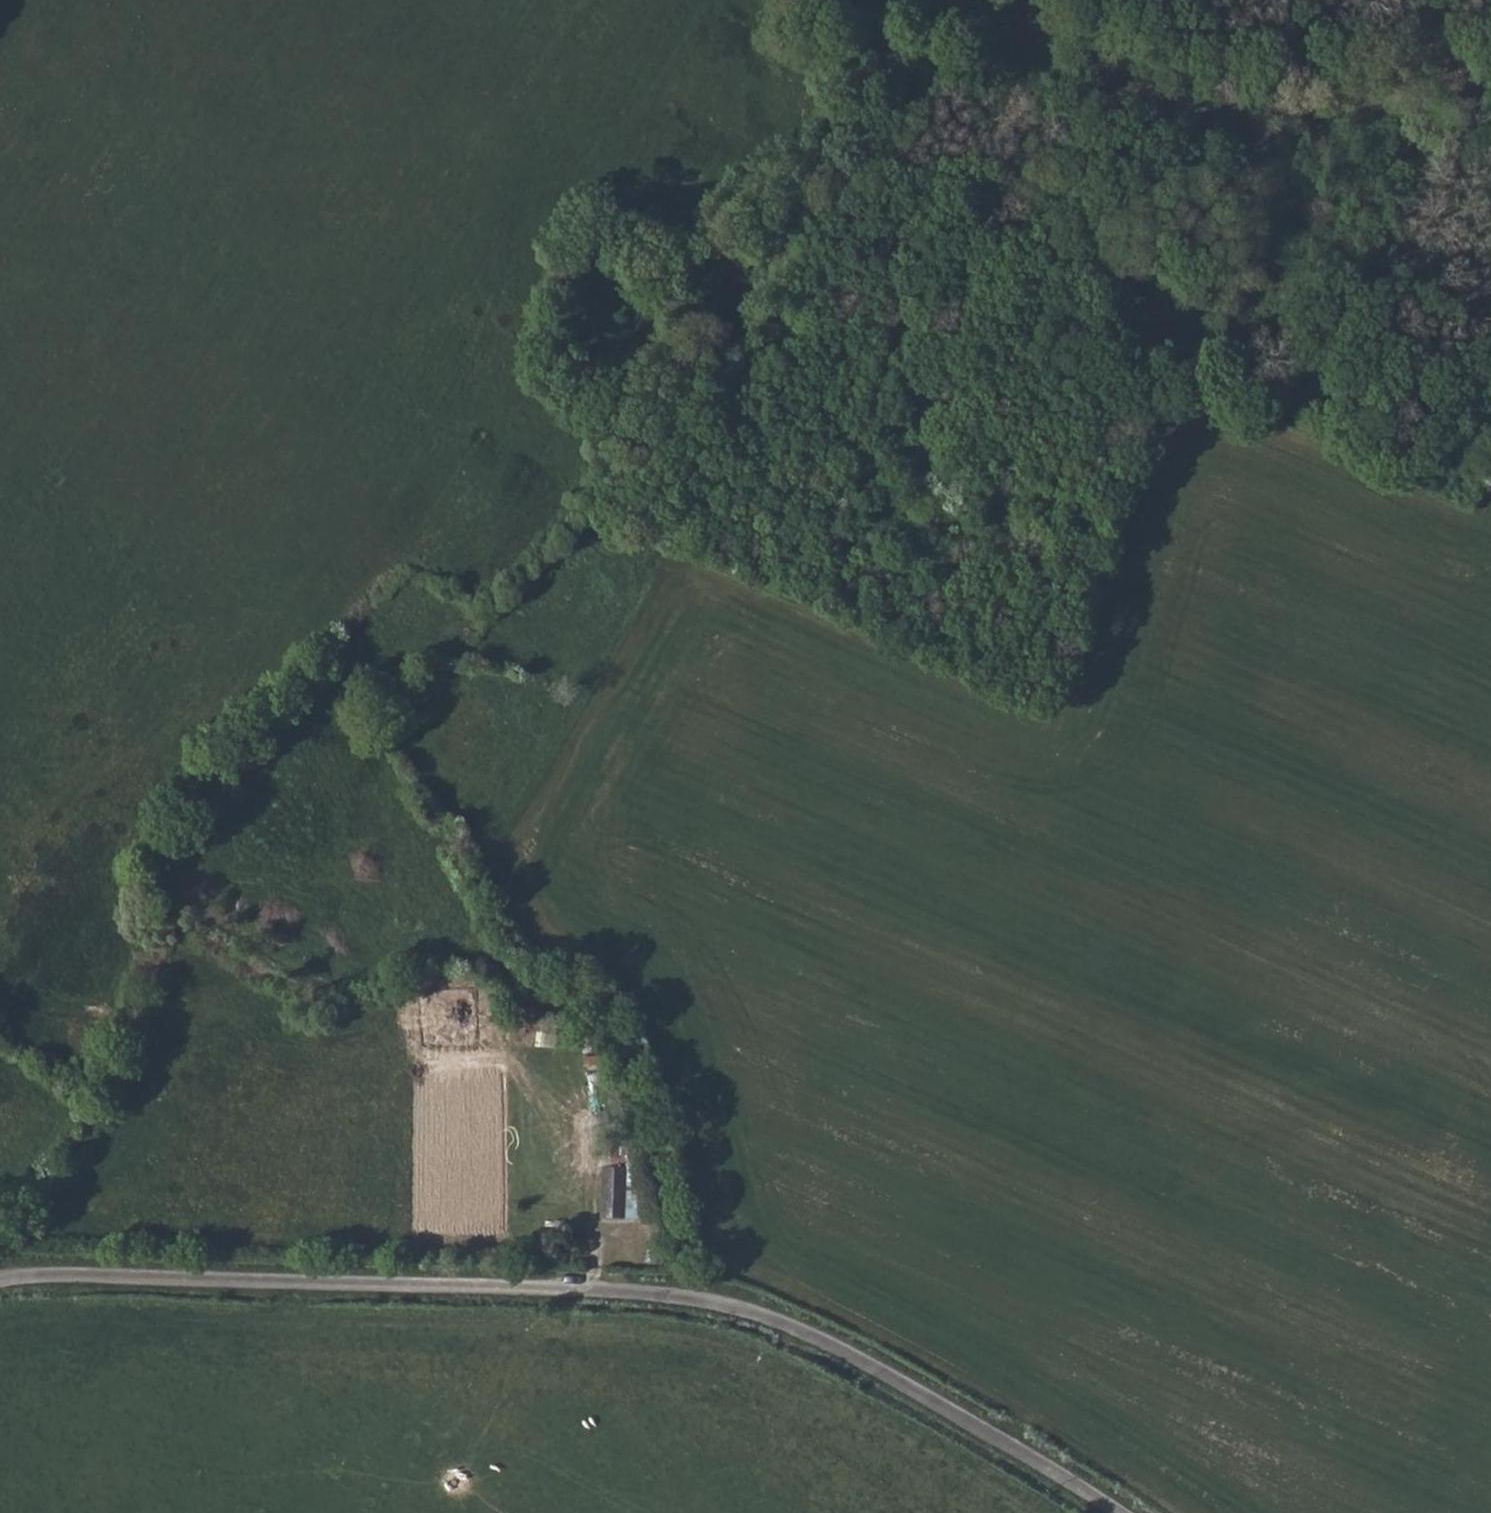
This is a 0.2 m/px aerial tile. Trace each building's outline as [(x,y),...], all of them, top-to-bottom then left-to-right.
[(625,1219),(625,1170),(600,1170),(599,1218),(625,1219)]
